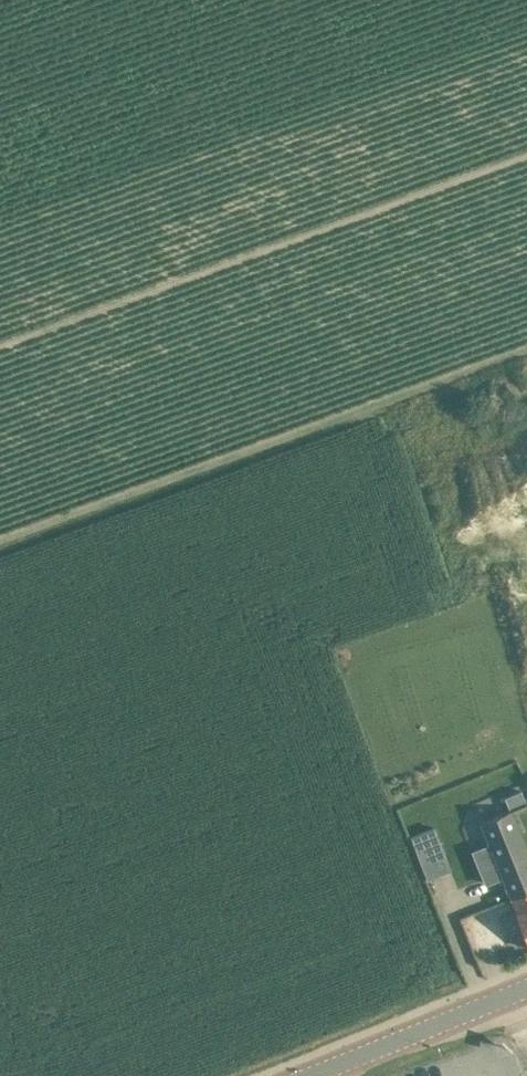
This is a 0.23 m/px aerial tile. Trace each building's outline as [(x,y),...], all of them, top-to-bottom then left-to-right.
[(505,796),(510,807),(513,806),(526,801),(521,789),(505,796)] [(513,806),(510,807),(482,819),(511,893),(526,887),(526,842),(513,806)] [(427,878),(445,871),(438,852),(444,850),(435,826),(411,835),(427,878)] [(518,910),(518,911),(526,934),(526,887),(511,893),(518,910)]
